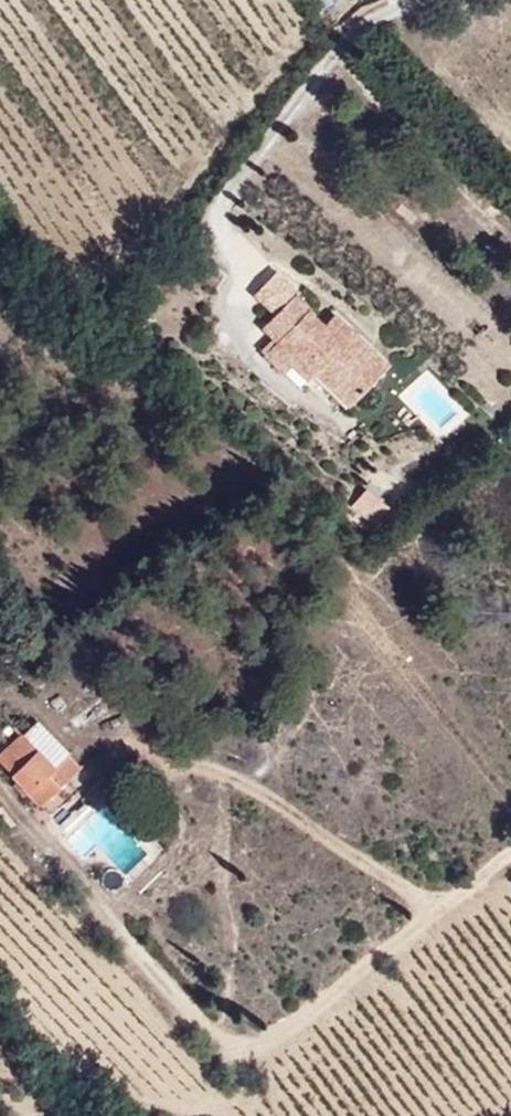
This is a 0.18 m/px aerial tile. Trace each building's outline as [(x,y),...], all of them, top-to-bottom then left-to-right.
[(347,369),(364,351),(329,319),(321,328),(290,301),(253,340),(266,353),(255,365),(276,385),(285,376),(300,390),(308,384),(343,417),(369,388),(347,369)] [(385,371),(364,351),(347,369),(369,388),(385,371)] [(57,758),(48,766),(22,736),(0,756),(0,779),(35,817),(76,779),(57,758)]
